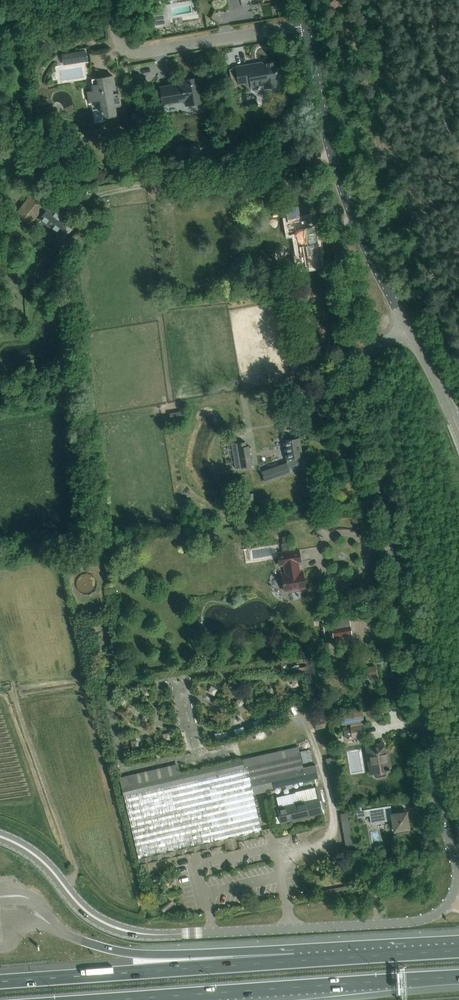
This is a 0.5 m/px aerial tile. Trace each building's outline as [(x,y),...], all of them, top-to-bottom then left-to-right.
[(161,5),(152,7),(155,25),(164,23),(161,5)] [(84,50),(74,52),(75,63),(88,61),(86,53),(84,53),(84,50)] [(279,81),(276,61),(262,63),(262,65),(255,66),(254,63),(236,66),(239,84),(251,82),(251,86),(252,86),(252,88),(254,90),(258,89),(259,87),(259,85),(264,84),(265,88),(279,85),(278,82),(279,81)] [(115,106),(121,105),(119,93),(113,94),(112,88),(115,88),(113,75),(92,79),(94,91),(88,92),(89,101),(101,99),(103,110),(102,111),(102,113),(103,113),(104,117),(116,115),(115,106)] [(163,104),(192,99),(193,104),(204,102),(199,77),(188,79),(189,82),(160,86),(163,104)] [(92,170),(93,178),(102,176),(100,169),(92,170)] [(32,222),(48,201),(34,190),(18,211),(32,222)] [(40,219),(51,228),(58,233),(68,220),(50,206),(40,219)] [(314,227),(308,228),(307,219),(301,220),(299,206),(287,208),(290,231),(297,230),(300,253),(293,254),(295,266),(302,265),(302,266),(307,265),(307,266),(315,265),(314,264),(319,263),(317,255),(319,254),(317,245),(314,227)] [(161,220),(172,220),(173,212),(162,211),(161,220)] [(187,413),(173,414),(174,422),(188,422),(187,413)] [(291,472),(289,467),(299,464),(298,457),(303,457),(301,448),(300,448),(300,445),(301,445),(300,437),(283,440),(287,459),(288,462),(287,462),(261,471),(265,481),(291,472)] [(241,467),(252,465),(249,445),(246,446),(245,441),(237,442),(241,467)] [(253,493),(243,494),(245,509),(255,508),(253,493)] [(299,549),(277,553),(279,566),(284,565),(286,583),(282,584),(283,591),(305,587),(303,571),(300,571),(298,562),(301,561),(299,549)] [(82,576),(83,589),(98,588),(96,575),(82,576)] [(349,615),(322,620),(325,638),(352,633),(349,615)] [(370,677),(381,675),(379,666),(368,669),(370,677)] [(191,703),(193,703),(194,682),(186,682),(186,693),(181,692),(179,715),(190,715),(191,703)] [(282,708),(272,715),(276,722),(286,715),(282,708)] [(344,728),(368,723),(367,716),(343,721),(344,728)] [(259,729),(267,725),(265,719),(256,723),(259,729)] [(87,724),(90,733),(95,731),(93,723),(87,724)] [(246,727),(238,731),(240,737),(249,734),(246,727)] [(366,734),(365,727),(344,730),(346,737),(366,734)] [(390,767),(388,759),(386,760),(384,751),(383,743),(366,746),(367,755),(370,770),(370,772),(373,772),(373,775),(374,777),(376,778),(384,776),(385,775),(385,773),(385,770),(391,769),(390,767)] [(177,765),(121,778),(124,795),(139,858),(140,863),(214,846),(212,841),(236,835),(237,841),(262,835),(261,830),(252,792),(306,780),(303,767),(300,754),(247,766),(243,767),(242,760),(179,774),(177,765)] [(298,802),(277,807),(281,822),(322,813),(318,798),(298,802)] [(409,827),(406,811),(405,808),(396,810),(397,813),(390,814),(389,806),(368,809),(369,816),(370,824),(390,820),(392,830),(395,830),(396,832),(409,830),(408,828),(409,827)]
